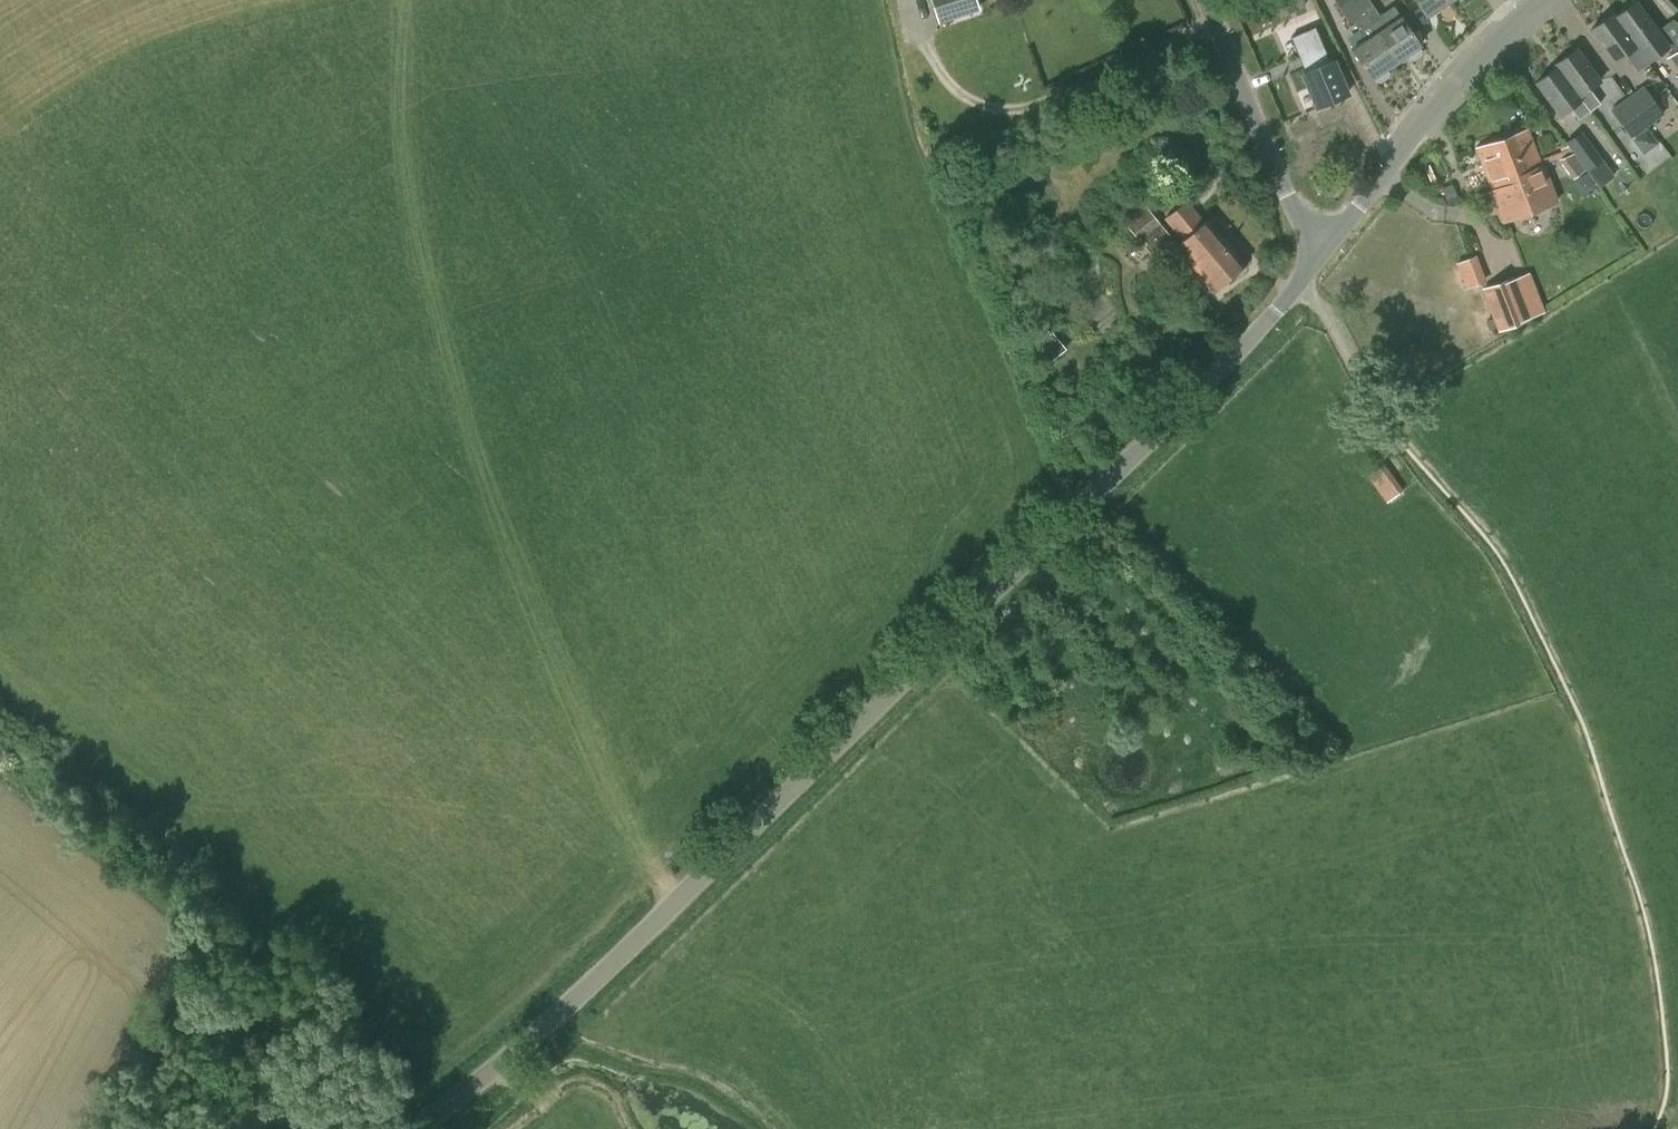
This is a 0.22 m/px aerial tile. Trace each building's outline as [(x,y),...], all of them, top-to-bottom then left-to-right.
[(938,23),(980,10),(977,0),(931,0),(938,23)] [(1242,11),(1266,0),(1237,0),(1242,11)] [(1279,16),(1303,5),(1301,0),(1272,0),(1279,16)] [(1339,6),(1349,21),(1352,19),(1365,38),(1351,47),(1371,78),(1373,77),(1376,81),(1380,81),(1388,77),(1388,72),(1386,68),(1396,61),(1355,0),(1347,0),(1339,6)] [(1396,61),(1405,55),(1407,59),(1413,60),(1420,55),(1421,50),(1419,46),(1421,44),(1401,14),(1399,15),(1393,5),(1379,15),(1369,0),(1355,0),(1396,61)] [(1426,16),(1449,0),(1415,0),(1426,16)] [(1616,17),(1648,61),(1670,46),(1661,34),(1637,0),(1635,0),(1616,14),(1618,16),(1616,17)] [(1613,11),(1589,28),(1614,62),(1626,53),(1636,67),(1645,61),(1646,63),(1648,61),(1616,17),(1618,16),(1616,14),(1615,14),(1613,11)] [(1301,32),(1291,37),(1297,52),(1299,56),(1302,55),(1306,65),(1303,67),(1305,72),(1303,73),(1303,74),(1304,74),(1309,87),(1310,87),(1317,105),(1316,105),(1317,106),(1347,94),(1332,60),(1330,61),(1315,26),(1301,32)] [(1577,46),(1553,63),(1557,68),(1560,67),(1590,110),(1601,103),(1590,88),(1602,80),(1577,46)] [(1666,57),(1677,73),(1677,49),(1666,57)] [(1555,67),(1534,81),(1559,116),(1571,107),(1579,118),(1590,110),(1560,67),(1557,68),(1553,63),(1555,67)] [(1643,85),(1626,97),(1647,125),(1664,113),(1643,85)] [(1626,97),(1610,109),(1631,137),(1647,125),(1626,97)] [(1528,127),(1475,147),(1490,188),(1490,189),(1491,192),(1512,183),(1512,184),(1526,179),(1524,172),(1544,164),(1544,162),(1542,163),(1528,127)] [(1581,130),(1566,141),(1573,152),(1573,153),(1585,169),(1586,168),(1587,170),(1602,159),(1581,130)] [(1512,183),(1491,192),(1502,222),(1558,201),(1544,164),(1524,172),(1526,179),(1512,184),(1512,183)] [(1134,217),(1126,223),(1152,255),(1172,238),(1140,198),(1127,209),(1134,217)] [(1186,199),(1164,218),(1182,239),(1175,245),(1212,290),(1246,262),(1209,217),(1204,221),(1186,199)] [(1481,251),(1460,257),(1467,284),(1488,279),(1481,251)] [(1484,288),(1482,288),(1493,315),(1499,330),(1514,325),(1530,319),(1527,313),(1513,276),(1497,282),(1484,288)] [(1047,329),(1027,345),(1044,366),(1066,348),(1053,332),(1050,333),(1047,329)] [(1385,465),(1370,477),(1387,498),(1402,487),(1385,465)]
